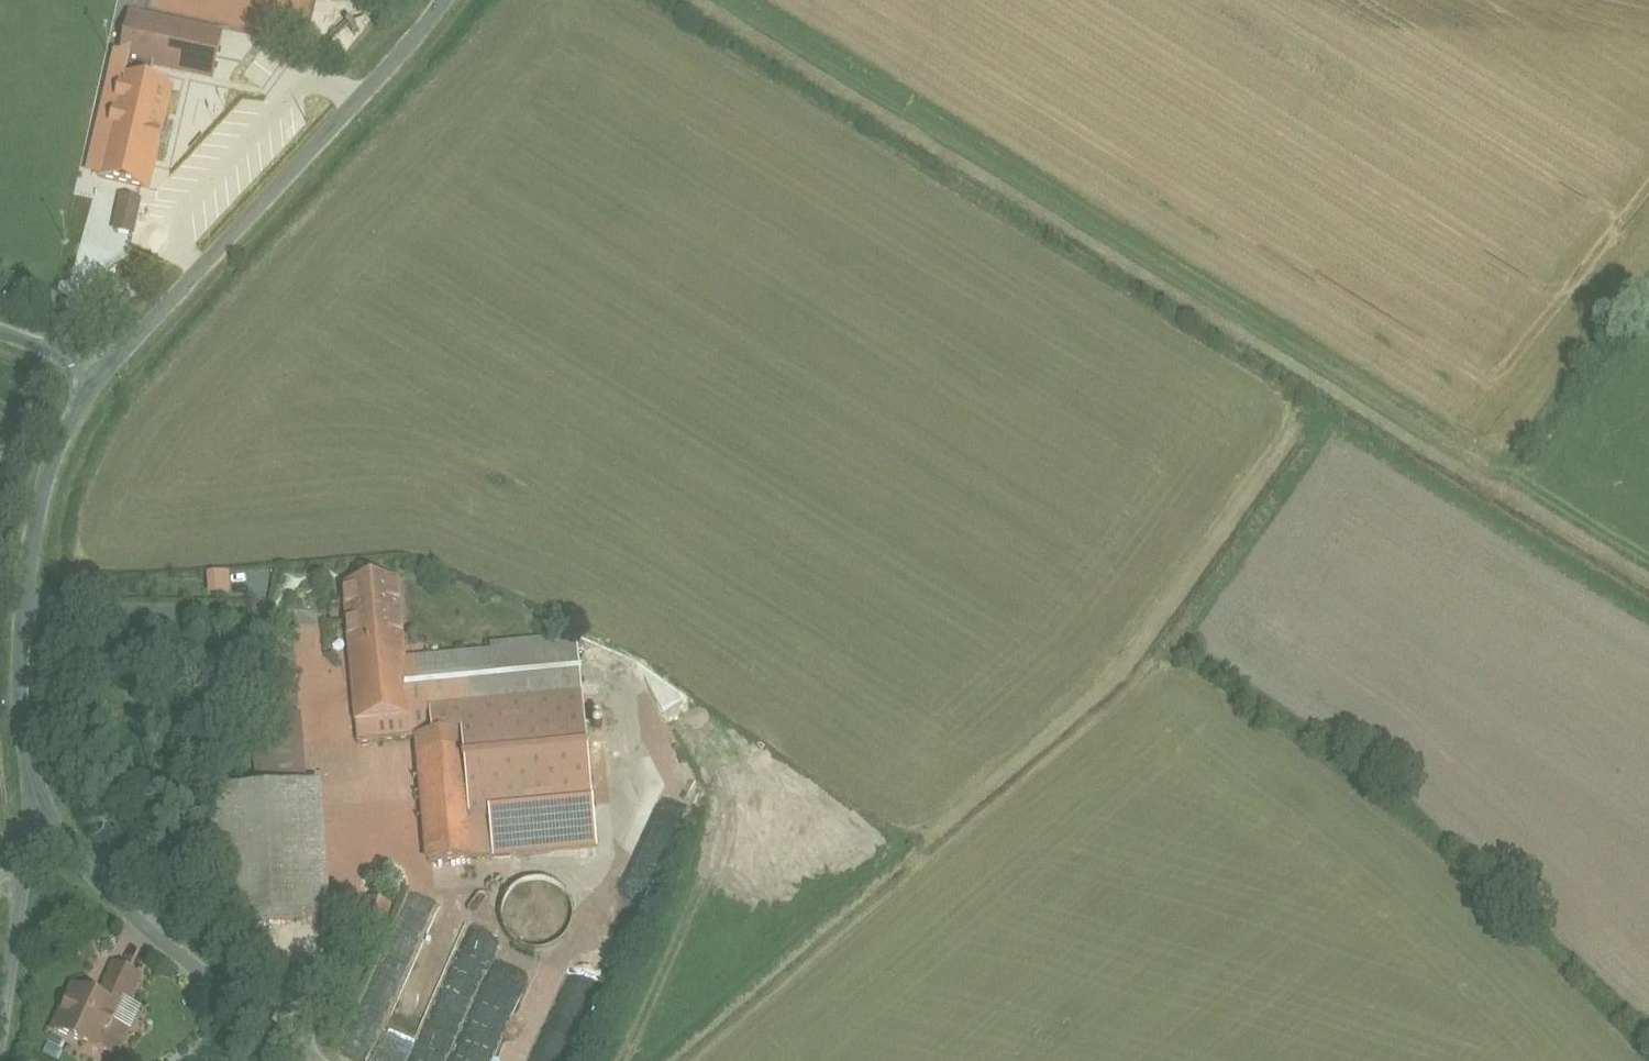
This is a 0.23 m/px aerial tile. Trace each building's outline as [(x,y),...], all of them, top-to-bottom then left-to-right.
[(223,32),(133,13),(122,61),(213,80),(223,32)] [(167,84),(120,74),(96,179),(148,190),(167,84)] [(110,232),(131,238),(141,202),(119,196),(110,232)] [(205,595),(230,594),(229,572),(205,572),(205,595)] [(411,718),(410,711),(405,650),(400,578),(339,583),(350,722),(411,718)] [(410,711),(427,710),(583,698),(578,637),(405,650),(410,711)] [(461,734),(468,821),(592,811),(583,698),(427,710),(429,736),(461,734)] [(303,762),(300,715),(274,717),(276,739),(294,737),(296,762),(303,762)] [(468,821),(461,734),(429,736),(412,737),(416,791),(422,862),(470,858),(468,821)] [(330,922),(320,786),(256,791),(206,795),(216,931),(241,929),(330,922)] [(569,902),(560,890),(546,883),(534,882),(521,886),(511,895),(504,907),(503,920),(507,933),(515,944),(526,950),(541,952),(555,947),(564,939),(571,927),(572,914),(569,902)] [(451,1043),(425,1033),(444,981),(412,969),(434,907),(408,897),(349,1059),(355,1060),(445,1060),(451,1043)] [(384,932),(391,907),(365,900),(358,925),(384,932)] [(133,977),(112,966),(100,989),(122,1000),(133,977)] [(87,1053),(110,1008),(70,987),(47,1032),(87,1053)]
